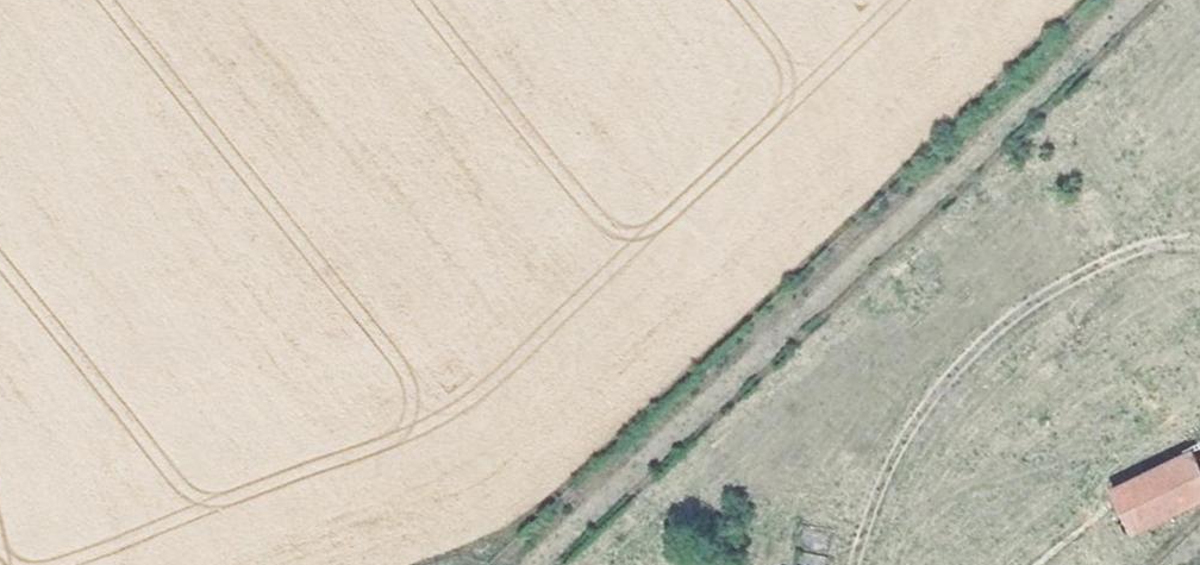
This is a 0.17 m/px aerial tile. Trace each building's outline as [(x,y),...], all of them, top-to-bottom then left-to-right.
[(1112,492),(1134,535),(1199,503),(1199,476),(1188,453),(1112,492)]
